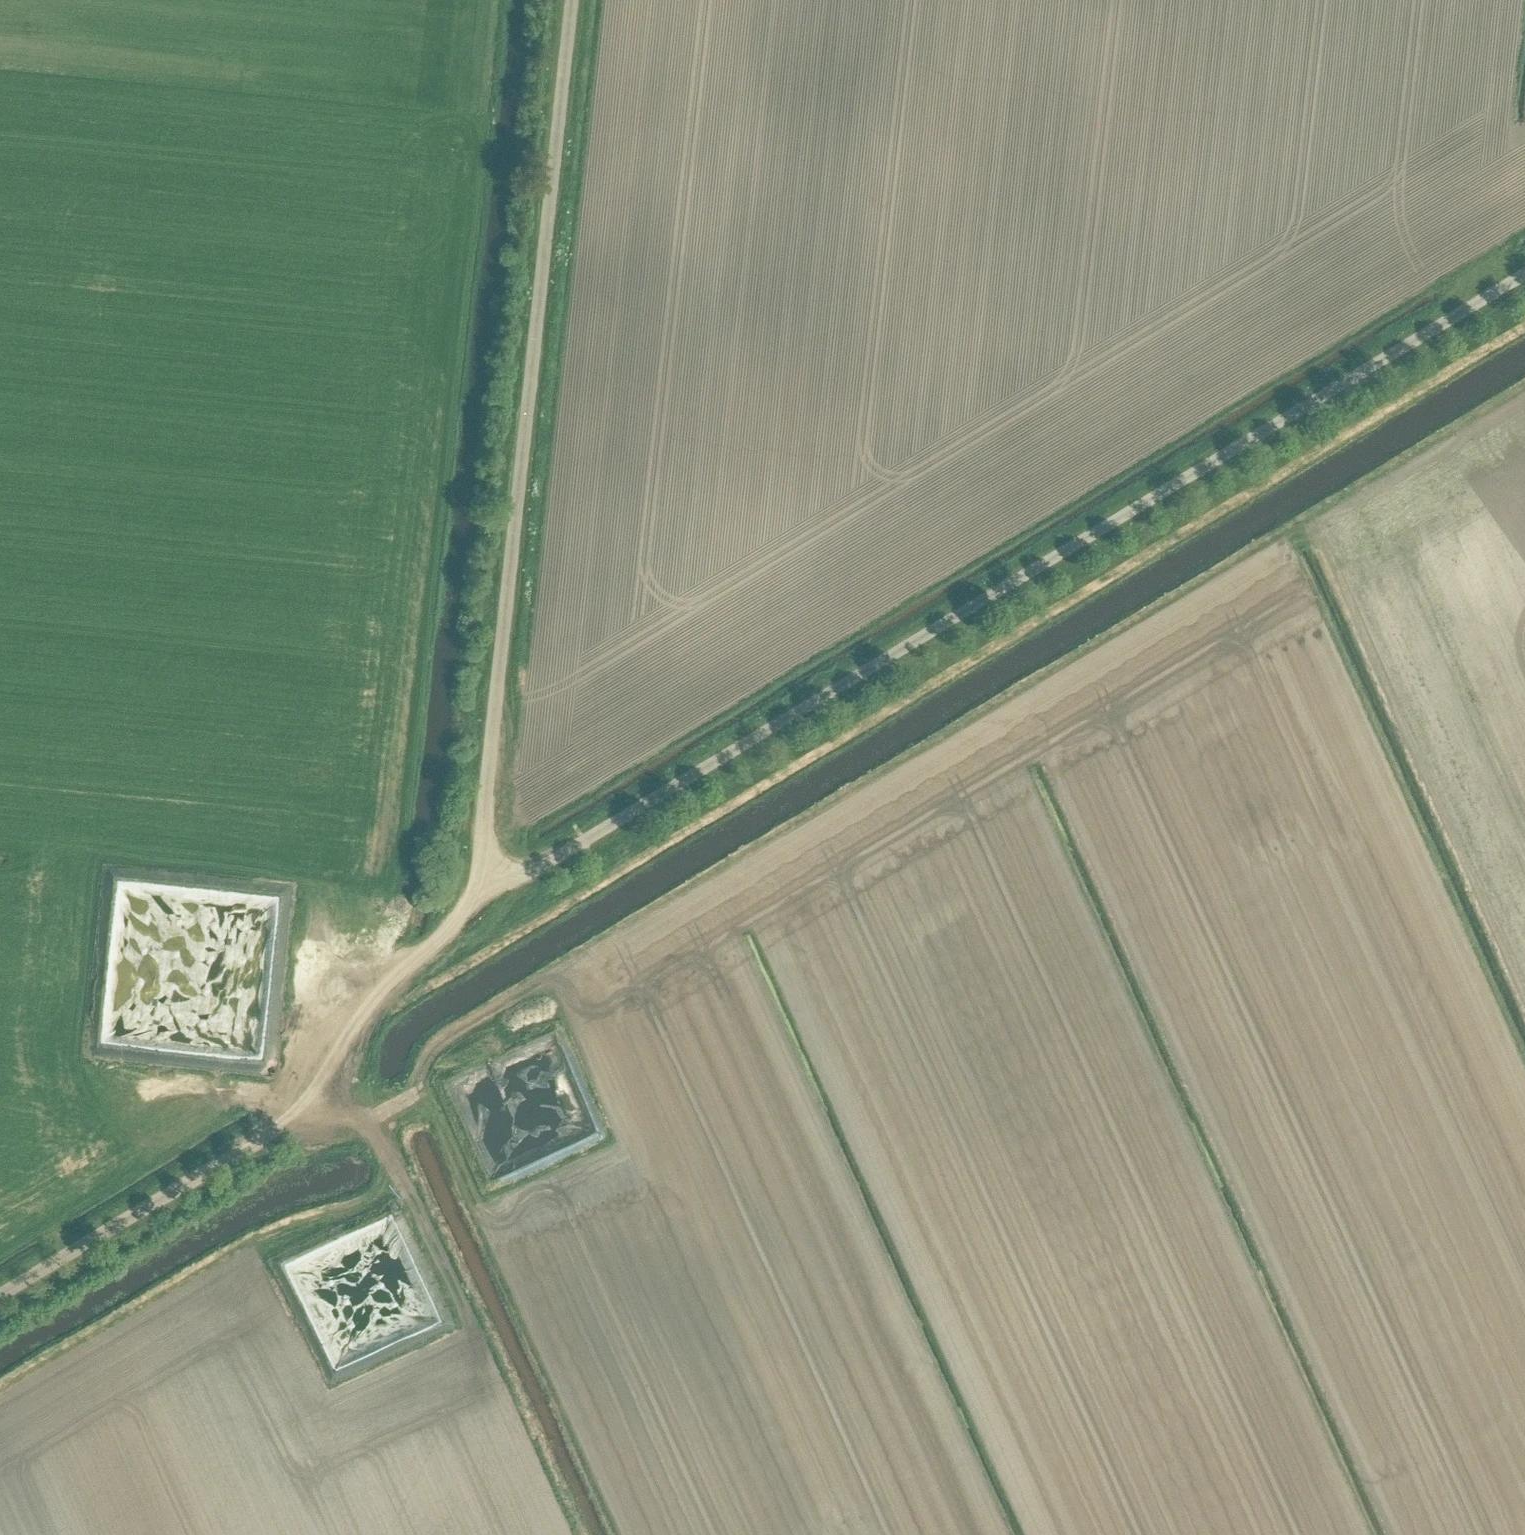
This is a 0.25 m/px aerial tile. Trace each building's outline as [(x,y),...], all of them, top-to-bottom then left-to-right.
[(204,902),(207,890),(188,885),(185,897),(204,902)] [(230,904),(268,908),(254,1055),(271,1057),(274,1017),(284,1017),(291,947),(286,947),(291,897),(231,892),(230,904)]
